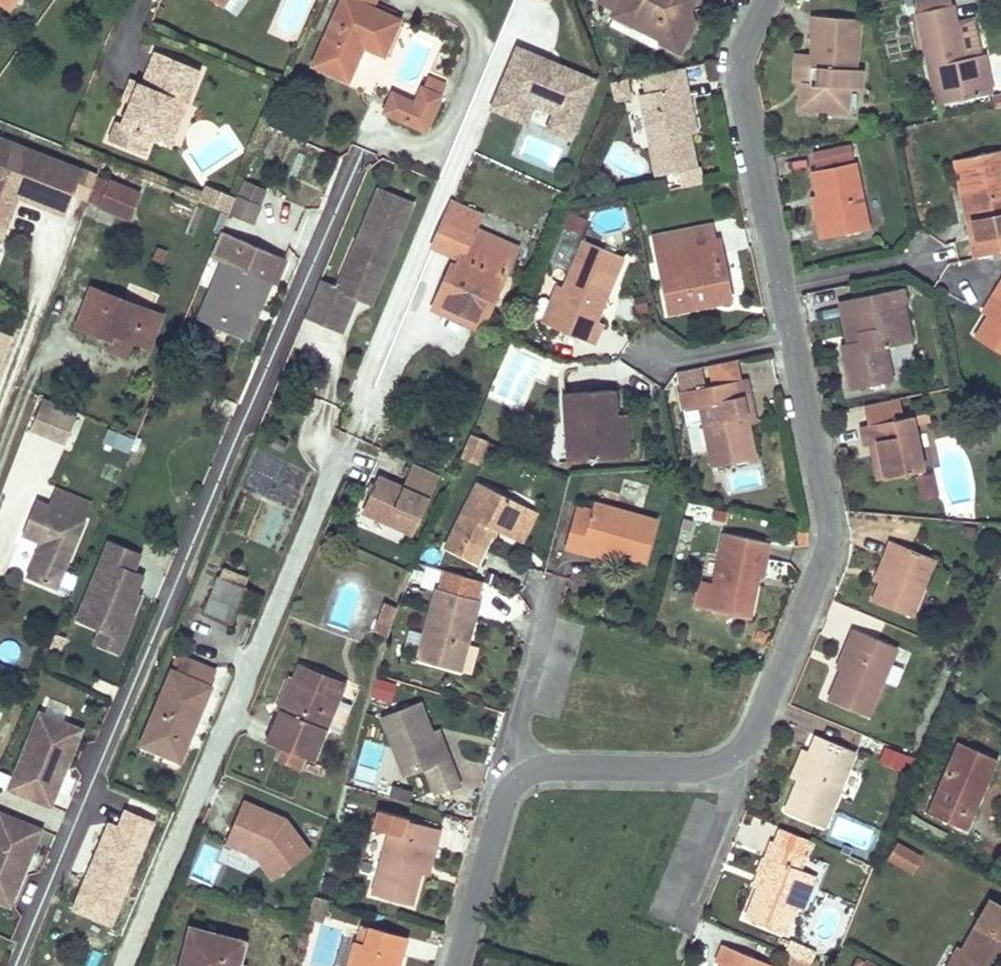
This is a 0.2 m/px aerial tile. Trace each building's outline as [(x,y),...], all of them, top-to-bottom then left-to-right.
[(314,65),(348,79),(359,53),(354,52),(358,43),(362,45),(383,53),(398,19),(393,16),(396,10),(374,1),(375,0),(343,0),(314,65)] [(620,0),(598,0),(597,2),(615,11),(620,0)] [(615,11),(612,17),(613,18),(662,42),(661,44),(681,54),(695,25),(691,12),(690,11),(684,8),(681,0),(620,0),(615,11)] [(684,8),(690,11),(691,12),(697,0),(681,0),(684,8)] [(953,6),(950,7),(949,0),(915,0),(918,13),(918,16),(925,48),(936,105),(991,94),(984,57),(964,61),(953,6)] [(925,48),(918,16),(912,17),(919,50),(925,48)] [(662,42),(613,18),(609,27),(658,51),(661,44),(662,42)] [(814,43),(813,58),(812,71),(819,71),(817,86),(803,85),(802,110),(846,112),(848,90),(860,90),(861,72),(855,71),(858,22),(812,18),(810,42),(814,43)] [(601,83),(519,50),(494,110),(529,125),(536,108),(557,116),(551,129),(577,140),(601,83)] [(108,138),(144,153),(152,136),(156,137),(164,119),(172,122),(180,101),(187,104),(201,70),(155,51),(141,84),(138,82),(130,101),(121,123),(116,120),(108,138)] [(812,71),(813,58),(797,57),(795,84),(803,85),(817,86),(819,71),(812,71)] [(688,87),(684,69),(678,70),(681,88),(688,87)] [(691,136),(684,104),(692,103),(688,87),(681,88),(678,70),(645,77),(648,95),(642,96),(658,176),(678,172),(681,185),(700,181),(698,168),(691,136)] [(446,82),(427,74),(416,102),(408,120),(426,128),(446,82)] [(130,101),(138,82),(130,79),(122,98),(130,101)] [(632,98),(628,80),(613,83),(617,101),(632,98)] [(416,102),(393,92),(385,111),(408,120),(416,102)] [(992,99),(995,110),(1000,109),(1000,98),(992,99)] [(187,104),(180,101),(172,122),(164,119),(156,137),(170,143),(187,104)] [(684,104),(691,136),(698,134),(692,103),(684,104)] [(0,136),(0,223),(7,226),(19,195),(22,187),(35,192),(32,200),(49,207),(51,201),(69,208),(84,169),(0,136)] [(960,160),(974,222),(967,223),(970,240),(1000,234),(1000,152),(960,160)] [(974,222),(960,160),(954,161),(967,223),(974,222)] [(812,174),(817,198),(823,223),(816,224),(820,240),(868,230),(854,165),(812,174)] [(111,184),(96,177),(87,200),(129,218),(139,192),(113,181),(111,184)] [(35,192),(22,187),(19,195),(32,200),(35,192)] [(226,195),(207,187),(202,201),(220,208),(226,195)] [(414,206),(381,191),(359,242),(366,245),(359,262),(352,259),(339,289),(321,281),(306,316),(326,325),(335,302),(354,310),(358,299),(360,294),(374,300),(379,288),(375,286),(379,275),(384,276),(402,233),(400,233),(403,225),(405,226),(414,206)] [(236,199),(226,195),(220,208),(230,212),(236,199)] [(230,215),(254,225),(263,206),(238,195),(230,215)] [(817,198),(811,199),(816,224),(823,223),(817,198)] [(69,208),(51,201),(49,207),(67,214),(69,208)] [(482,213),(455,201),(436,247),(460,258),(453,276),(448,274),(434,307),(482,329),(510,262),(468,244),(482,213)] [(655,236),(659,255),(718,242),(714,223),(655,236)] [(285,259),(222,231),(212,255),(226,261),(202,319),(241,335),(250,316),(265,279),(272,281),(275,282),(285,259)] [(970,240),(974,260),(1000,254),(1000,234),(970,240)] [(624,257),(585,240),(564,290),(549,325),(594,345),(603,324),(596,322),(624,257)] [(366,245),(359,242),(352,259),(359,262),(366,245)] [(718,242),(659,255),(672,314),(732,301),(719,242),(718,242)] [(168,252),(158,248),(155,256),(164,260),(168,252)] [(384,276),(379,275),(375,286),(379,288),(384,276)] [(272,281),(265,279),(250,316),(256,319),(272,281)] [(542,323),(549,325),(564,290),(557,287),(542,323)] [(109,339),(111,333),(135,342),(149,347),(161,316),(92,290),(77,327),(109,339)] [(902,290),(895,291),(898,305),(904,304),(905,304),(902,290)] [(913,344),(904,304),(898,305),(895,291),(852,301),(860,342),(847,345),(842,346),(852,392),(893,383),(886,350),(913,344)] [(996,293),(983,314),(988,317),(1000,297),(1000,296),(996,293)] [(374,300),(360,294),(358,299),(372,305),(374,300)] [(988,317),(975,337),(1000,353),(1000,297),(988,317)] [(852,301),(839,303),(847,345),(860,342),(852,301)] [(335,302),(326,325),(344,333),(354,310),(335,302)] [(135,342),(111,333),(109,339),(132,348),(135,342)] [(530,375),(522,373),(527,359),(513,355),(499,396),(521,403),(530,375)] [(749,425),(743,396),(751,395),(748,378),(716,385),(681,392),(684,406),(700,403),(713,466),(755,457),(749,425)] [(82,402),(47,388),(34,419),(69,433),(82,402)] [(619,454),(616,416),(614,391),(564,395),(570,458),(619,454)] [(751,395),(743,396),(749,425),(757,423),(751,395)] [(627,415),(616,416),(619,454),(630,452),(627,415)] [(865,445),(871,444),(878,442),(885,479),(923,471),(912,417),(862,428),(865,445)] [(105,432),(102,447),(130,453),(133,437),(105,432)] [(479,465),(488,442),(472,435),(462,457),(479,465)] [(878,442),(871,444),(878,481),(885,479),(878,442)] [(412,534),(437,474),(413,463),(403,487),(379,476),(364,512),(412,534)] [(728,474),(731,490),(762,485),(759,469),(728,474)] [(916,477),(918,486),(923,485),(924,490),(934,489),(931,474),(916,477)] [(513,538),(529,507),(478,482),(445,548),(477,563),(495,529),(513,538)] [(935,498),(934,489),(924,490),(923,485),(918,486),(920,501),(935,498)] [(83,522),(91,504),(57,489),(49,507),(83,522)] [(56,591),(85,523),(83,522),(49,507),(36,502),(22,535),(41,543),(26,578),(56,591)] [(617,510),(597,504),(594,513),(578,509),(566,550),(583,555),(585,546),(624,557),(646,563),(657,521),(617,510)] [(539,513),(529,507),(513,538),(524,543),(539,513)] [(740,616),(748,574),(757,576),(761,577),(768,541),(724,533),(708,610),(740,616)] [(132,569),(139,552),(108,539),(101,556),(132,569)] [(890,540),(883,557),(888,559),(878,582),(871,600),(913,617),(936,560),(890,540)] [(624,557),(585,546),(583,555),(622,566),(624,557)] [(121,638),(140,593),(134,591),(141,573),(132,569),(101,556),(75,619),(121,638)] [(888,559),(883,557),(874,580),(878,582),(888,559)] [(757,576),(748,574),(740,616),(748,618),(757,576)] [(224,580),(218,577),(203,614),(208,617),(224,580)] [(245,589),(224,580),(208,617),(230,626),(245,589)] [(436,589),(422,636),(416,660),(458,671),(478,600),(436,589)] [(393,618),(397,610),(384,604),(376,623),(390,629),(391,628),(393,618)] [(116,652),(121,638),(100,630),(94,644),(116,652)] [(853,630),(846,647),(851,648),(841,671),(829,702),(869,717),(884,681),(891,664),(898,648),(853,630)] [(57,654),(63,639),(53,635),(48,647),(46,649),(57,654)] [(851,648),(846,647),(836,670),(841,671),(851,648)] [(166,755),(172,740),(186,745),(216,672),(184,659),(177,673),(172,671),(141,745),(166,755)] [(891,664),(884,681),(897,686),(904,669),(891,664)] [(283,749),(278,760),(299,769),(303,758),(311,761),(325,729),(339,735),(351,706),(336,700),(343,685),(300,667),(281,714),(268,744),(283,749)] [(281,714),(294,681),(289,679),(276,712),(281,714)] [(440,761),(430,732),(419,705),(381,718),(403,778),(426,769),(436,796),(460,787),(450,757),(440,761)] [(50,789),(75,727),(38,712),(7,788),(35,800),(40,786),(50,789)] [(49,805),(81,729),(75,727),(50,789),(40,786),(35,800),(49,805)] [(439,729),(430,732),(440,761),(450,757),(439,729)] [(818,736),(811,753),(801,777),(800,781),(787,812),(825,827),(856,751),(818,736)] [(186,745),(172,740),(166,755),(179,760),(186,745)] [(880,760),(900,767),(906,752),(885,744),(880,760)] [(960,744),(946,774),(949,775),(945,784),(942,783),(929,814),(966,830),(985,789),(981,787),(989,770),(993,772),(998,761),(960,744)] [(811,753),(804,750),(794,774),(801,777),(811,753)] [(986,789),(993,772),(989,770),(981,787),(985,789),(986,789)] [(409,804),(412,793),(392,787),(389,798),(409,804)] [(242,803),(225,844),(255,858),(273,881),(309,853),(285,821),(278,826),(270,815),(242,803)] [(861,852),(874,834),(843,812),(830,830),(861,852)] [(30,841),(20,837),(26,823),(0,813),(0,902),(4,903),(30,841)] [(285,821),(270,815),(278,826),(285,821)] [(421,874),(429,845),(436,847),(440,831),(406,821),(401,836),(390,833),(372,896),(412,906),(421,874)] [(9,905),(40,829),(26,823),(20,837),(30,841),(4,903),(9,905)] [(780,830),(774,843),(793,851),(803,855),(809,841),(780,830)] [(795,908),(809,875),(800,871),(805,856),(803,855),(793,851),(772,843),(765,859),(773,862),(762,889),(758,888),(746,920),(784,935),(795,908)] [(922,857),(898,843),(889,859),(913,873),(922,857)] [(211,884),(222,850),(203,844),(193,878),(211,884)] [(436,847),(429,845),(421,874),(428,875),(436,847)] [(773,862),(765,859),(754,886),(758,888),(762,889),(773,862)] [(816,878),(809,875),(795,908),(802,911),(816,878)] [(323,923),(329,901),(315,897),(309,918),(323,923)] [(261,904),(250,901),(247,911),(259,914),(261,904)] [(1000,965),(1000,907),(991,902),(962,953),(955,965),(1000,965)] [(365,947),(370,929),(360,926),(355,944),(365,947)] [(237,963),(243,942),(191,929),(181,965),(237,965),(237,963)] [(401,959),(406,939),(370,929),(365,947),(355,944),(349,965),(392,965),(394,957),(401,959)] [(785,956),(809,965),(811,965),(815,954),(790,943),(785,956)] [(724,946),(717,963),(723,965),(772,965),(724,946)] [(962,953),(958,950),(949,965),(955,965),(962,953)] [(861,965),(880,965),(866,958),(861,965)]
